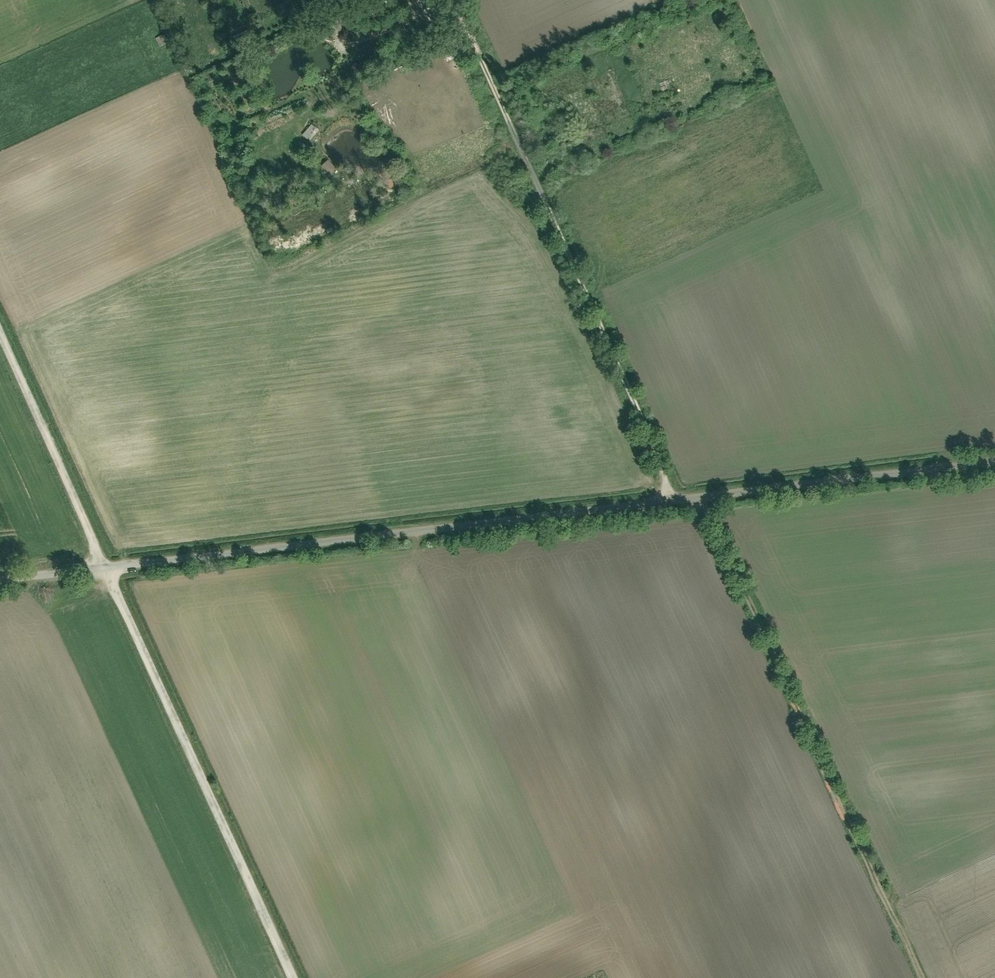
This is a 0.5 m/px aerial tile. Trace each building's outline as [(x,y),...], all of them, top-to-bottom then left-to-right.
[(248,29),(236,34),(238,40),(250,35),(248,29)] [(311,123),(301,134),(306,138),(316,128),(311,123)]
